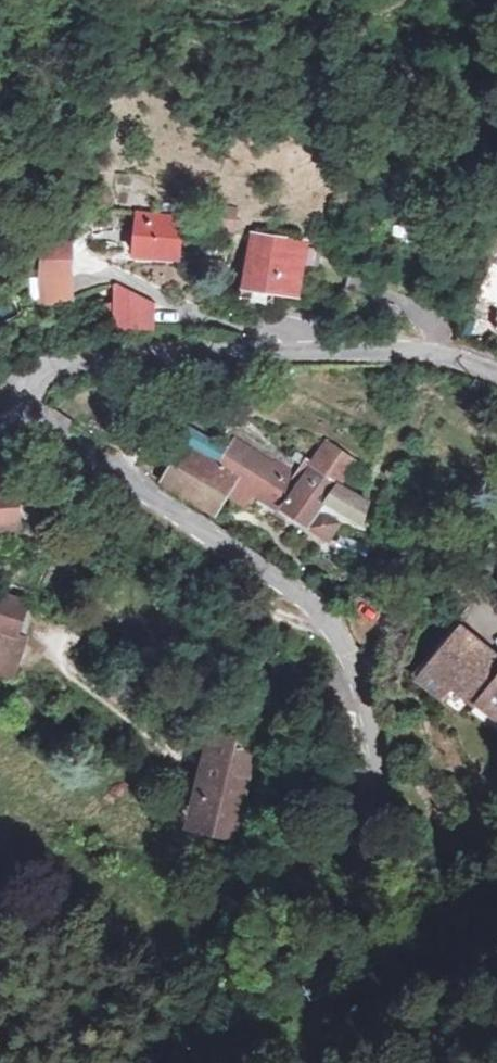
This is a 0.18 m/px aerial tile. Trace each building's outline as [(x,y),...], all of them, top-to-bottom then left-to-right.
[(189,218),(138,213),(136,269),(184,271),(189,218)] [(312,243),(252,235),(245,305),(307,307),(312,243)] [(36,254),(36,286),(67,285),(65,254),(36,254)] [(476,302),(496,314),(496,267),(494,266),(494,271),(476,302)] [(111,293),(109,337),(151,328),(153,308),(111,293)] [(213,474),(219,464),(189,445),(166,484),(210,511),(227,483),(213,474)] [(348,488),(361,471),(325,447),(304,478),(276,460),(273,464),(243,445),(227,468),(263,493),(263,498),(273,505),(277,503),(334,541),(342,529),(336,524),(344,513),(365,528),(373,506),(348,488)] [(16,487),(17,482),(18,472),(0,472),(0,488),(16,487)] [(16,487),(0,488),(0,530),(24,529),(22,500),(39,499),(38,487),(21,488),(21,486),(16,487)] [(2,681),(34,610),(0,594),(0,679),(2,681)] [(457,619),(404,688),(433,712),(446,696),(472,715),(496,735),(496,651),(457,619)] [(294,663),(300,652),(289,645),(282,656),(294,663)] [(221,845),(251,749),(199,733),(169,828),(221,845)]
